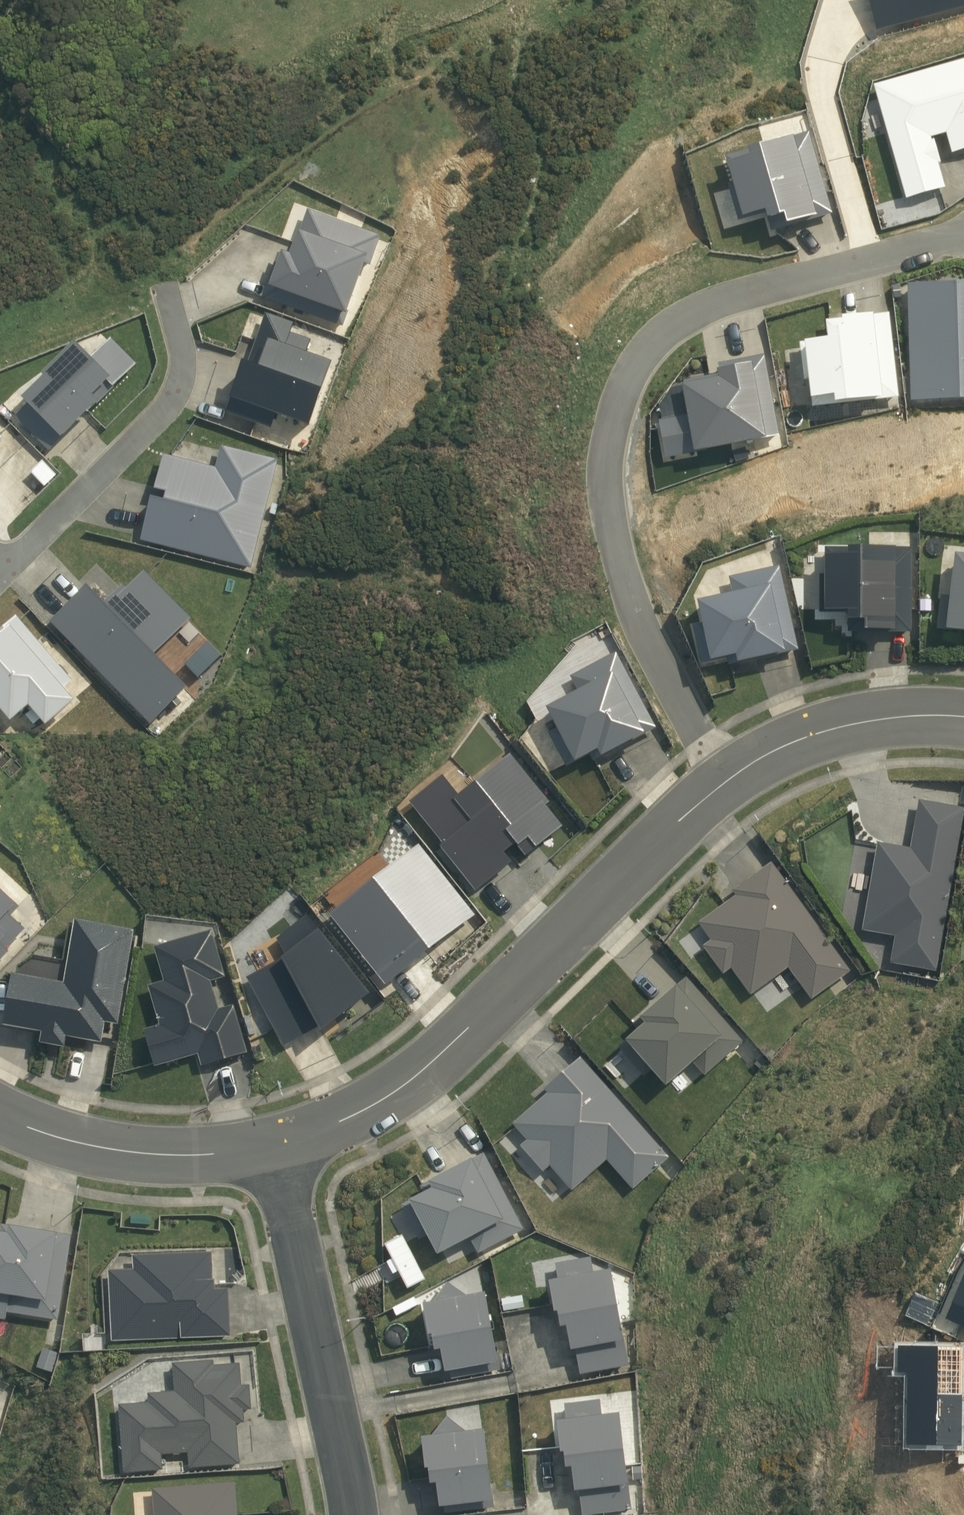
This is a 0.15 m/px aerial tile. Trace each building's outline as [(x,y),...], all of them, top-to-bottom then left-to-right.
[(851,39),(963,2),(963,0),(838,0),(851,39)] [(849,89),(888,197),(933,185),(917,144),(933,136),(938,154),(963,147),(963,53),(849,89)] [(288,207),(255,292),(339,322),(373,236),(288,207)] [(963,399),(963,282),(906,284),(910,401),(963,399)] [(224,361),(212,396),(303,428),(325,364),(293,353),(299,337),(282,336),(283,321),(257,312),(238,366),(224,361)] [(897,398),(888,313),(840,319),(841,328),(824,330),(825,339),(802,341),(809,400),(832,396),(833,404),(897,398)] [(94,361),(79,347),(46,379),(49,381),(27,402),(30,405),(17,419),(51,453),(64,440),(66,442),(102,406),(97,400),(112,386),(117,390),(139,367),(113,341),(94,361)] [(665,458),(780,437),(764,354),(716,364),(718,374),(683,382),(690,415),(658,421),(665,458)] [(214,468),(163,456),(140,539),(250,569),(277,461),(219,447),(214,468)] [(847,632),(911,633),(911,548),(824,548),(824,555),(823,555),(823,575),(818,575),(819,614),(847,614),(847,632)] [(953,554),(949,597),(939,596),(936,630),(963,633),(963,556),(953,554)] [(728,666),(798,650),(778,566),(728,578),(732,594),(695,601),(700,624),(691,625),(700,664),(725,658),(728,666)] [(85,586),(49,621),(150,724),(186,689),(152,655),(191,618),(143,571),(125,588),(122,585),(103,603),(85,586)] [(21,624),(13,631),(9,627),(0,635),(0,711),(10,722),(29,706),(46,728),(75,700),(64,688),(72,681),(21,624)] [(615,653),(570,676),(577,691),(545,708),(556,728),(547,733),(565,767),(596,750),(599,756),(655,729),(615,653)] [(441,842),(438,844),(476,891),(511,863),(503,853),(514,843),(525,857),(563,827),(545,805),(549,803),(510,754),(458,795),(442,775),(408,802),(441,842)] [(889,962),(936,971),(963,808),(918,800),(909,848),(877,843),(862,930),(881,934),(878,954),(891,956),(889,962)] [(399,842),(315,911),(380,989),(464,920),(399,842)] [(852,972),(774,863),(736,891),(739,895),(702,924),(714,942),(707,947),(727,976),(735,970),(754,997),(791,969),(813,1001),(852,972)] [(319,1032),(368,995),(305,916),(275,939),(285,955),(280,960),(244,977),(282,1046),(317,1028),(319,1032)] [(118,1024),(133,931),(74,921),(64,984),(11,975),(2,1026),(41,1033),(39,1043),(63,1048),(66,1037),(101,1043),(105,1023),(118,1024)] [(201,1066),(247,1053),(233,1005),(218,1009),(210,981),(225,977),(210,931),(154,947),(164,982),(148,986),(159,1026),(142,1030),(154,1067),(197,1054),(201,1066)] [(690,978),(636,1025),(642,1031),(623,1048),(648,1075),(654,1069),(672,1088),(697,1066),(707,1077),(745,1043),(690,978)] [(636,1190),(672,1159),(583,1058),(548,1090),(552,1094),(516,1125),(531,1141),(524,1147),(547,1173),(553,1167),(576,1192),(610,1161),(636,1190)] [(525,1227),(487,1156),(439,1182),(444,1192),(411,1208),(424,1236),(435,1231),(445,1252),(476,1236),(482,1250),(525,1227)] [(73,1236),(4,1224),(3,1233),(0,1233),(0,1295),(12,1296),(9,1313),(60,1321),(73,1236)] [(112,1340),(231,1336),(228,1288),(215,1288),(214,1278),(212,1278),(211,1252),(132,1254),(134,1269),(108,1270),(112,1340)] [(584,1375),(630,1366),(626,1342),(628,1342),(617,1271),(597,1274),(594,1258),(559,1265),(562,1280),(556,1281),(562,1314),(564,1313),(568,1329),(573,1328),(577,1351),(580,1351),(584,1375)] [(501,1364),(504,1363),(491,1294),(472,1297),(450,1283),(437,1304),(430,1305),(436,1337),(440,1336),(442,1352),(448,1352),(451,1373),(454,1373),(455,1379),(502,1370),(501,1364)] [(60,1354),(45,1349),(39,1368),(54,1373),(60,1354)] [(161,1453),(188,1452),(188,1466),(240,1464),(236,1423),(244,1423),(243,1410),(251,1410),(249,1385),(241,1385),(240,1363),(213,1365),(213,1360),(172,1363),(175,1392),(147,1393),(148,1402),(118,1404),(123,1472),(162,1469),(161,1453)] [(633,1511),(630,1486),(632,1486),(624,1414),(606,1417),(603,1401),(569,1405),(570,1421),(564,1422),(567,1455),(571,1454),(573,1469),(579,1469),(581,1493),(583,1493),(586,1514),(597,1514),(633,1511)] [(496,1502),(498,1502),(491,1431),(471,1433),(451,1417),(436,1437),(429,1438),(432,1470),(436,1470),(437,1485),(443,1485),(445,1509),(451,1508),(451,1513),(496,1508),(496,1502)] [(240,1483),(156,1490),(158,1514),(242,1514),(240,1483)]
